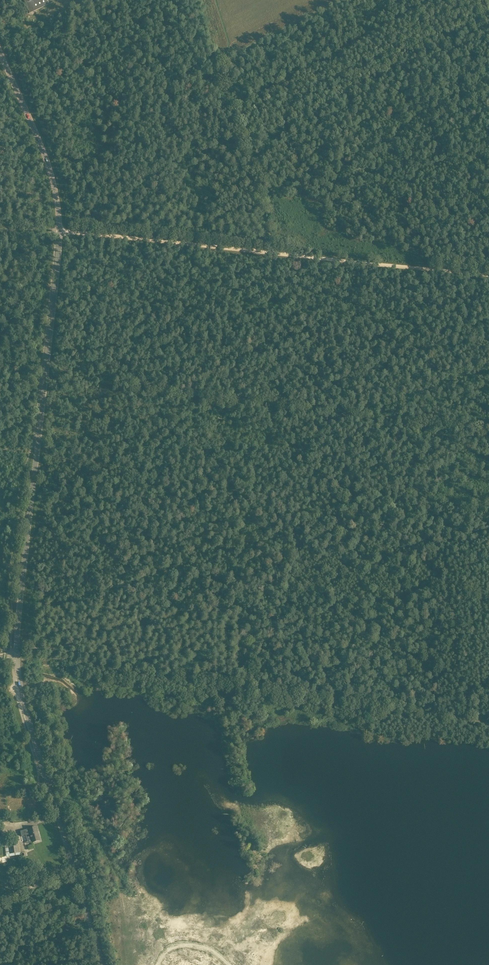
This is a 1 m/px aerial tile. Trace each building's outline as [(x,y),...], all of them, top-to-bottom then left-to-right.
[(51,0),(23,0),(29,13),(52,2),(51,0)] [(29,833),(32,842),(40,840),(36,827),(28,829),(20,831),(21,836),(29,833)] [(19,852),(17,843),(17,839),(8,841),(4,841),(6,857),(19,855),(20,855),(21,852),(19,852)]
